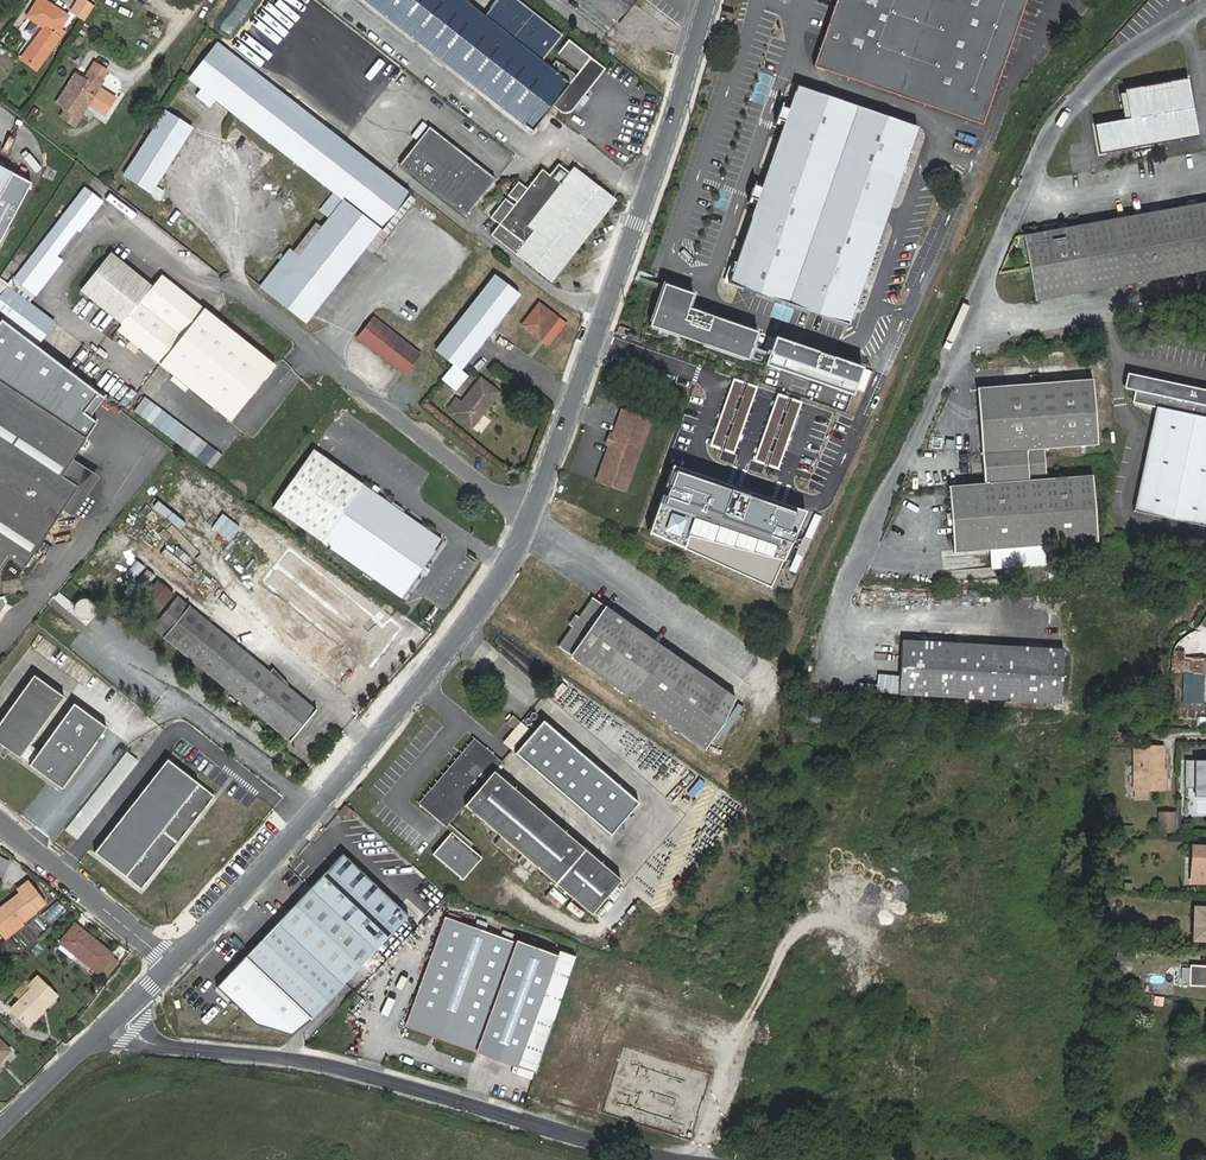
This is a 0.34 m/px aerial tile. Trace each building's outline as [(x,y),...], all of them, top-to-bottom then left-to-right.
[(55,36),(68,16),(43,0),(39,0),(28,17),(45,28),(22,59),(37,70),(59,38),(55,36)] [(70,12),(85,21),(94,6),(86,0),(77,0),(70,12)] [(558,53),(580,70),(576,76),(561,65),(556,73),(541,62),(563,35),(518,0),(497,0),(484,17),(463,0),(364,0),(532,131),(552,106),(561,113),(565,114),(568,114),(571,113),(573,111),(605,69),(569,40),(558,53)] [(618,22),(636,0),(590,0),(618,22)] [(814,67),(983,125),(1026,0),(837,0),(814,67)] [(382,230),(410,195),(218,43),(189,79),(201,89),(196,96),(210,107),(216,100),(334,193),(320,210),(330,218),(321,229),(316,225),(293,253),(289,250),(260,287),(306,322),(380,229),(382,230)] [(103,80),(90,72),(84,80),(75,74),(57,104),(66,110),(61,117),(75,126),(103,80)] [(1101,155),(1200,137),(1190,79),(1126,90),(1131,119),(1096,125),(1101,155)] [(797,86),(729,283),(849,324),(917,128),(797,86)] [(166,112),(124,175),(150,192),(191,129),(166,112)] [(399,164),(464,216),(494,178),(428,126),(399,164)] [(959,133),(957,141),(973,143),(975,136),(959,133)] [(969,155),(971,148),(955,143),(953,150),(969,155)] [(609,202),(570,171),(569,173),(558,164),(550,175),(542,169),(499,224),(524,243),(518,249),(551,275),(609,202)] [(0,166),(0,242),(32,183),(0,166)] [(84,188),(15,277),(33,292),(58,258),(56,257),(77,230),(80,231),(102,202),(84,188)] [(1205,270),(1205,202),(1024,235),(1035,300),(1205,270)] [(274,365),(162,275),(153,287),(111,253),(81,290),(109,312),(112,309),(126,320),(117,331),(230,421),(274,365)] [(457,389),(467,376),(460,371),(519,295),(495,276),(436,351),(454,365),(443,378),(457,389)] [(749,359),(759,331),(690,307),(695,293),(665,283),(651,325),(749,359)] [(0,298),(0,319),(36,346),(54,323),(8,288),(0,298)] [(523,326),(549,346),(566,325),(539,304),(523,326)] [(406,373),(420,355),(374,319),(359,338),(396,368),(397,366),(406,373)] [(629,329),(619,325),(617,331),(627,335),(629,329)] [(863,367),(777,337),(769,359),(855,388),(863,367)] [(426,384),(436,366),(429,362),(419,380),(426,384)] [(1154,408),(1132,509),(1205,524),(1205,391),(1126,374),(1123,390),(1133,392),(1131,403),(1154,408)] [(461,403),(456,399),(448,409),(472,428),(499,393),(481,379),(461,403)] [(1047,478),(1044,449),(1098,445),(1093,379),(977,387),(984,483),(949,486),(954,552),(1097,542),(1092,475),(1047,478)] [(14,586),(57,520),(67,506),(51,495),(62,479),(87,441),(0,384),(0,577),(14,586)] [(625,491),(651,420),(621,409),(612,434),(610,433),(606,444),(608,445),(596,481),(625,491)] [(402,598),(442,540),(313,450),(272,508),(402,598)] [(806,515),(673,468),(649,534),(772,588),(806,515)] [(85,494),(62,479),(51,495),(67,506),(57,520),(64,525),(85,494)] [(188,531),(193,525),(165,504),(160,511),(188,531)] [(165,550),(158,558),(185,580),(192,571),(165,550)] [(134,560),(123,577),(132,583),(143,567),(134,560)] [(339,688),(388,619),(318,569),(291,607),(312,622),(323,606),(349,625),(336,643),(309,625),(290,652),(339,688)] [(132,611),(149,625),(174,595),(157,580),(132,611)] [(289,742),(315,710),(177,597),(152,628),(289,742)] [(558,646),(705,750),(739,701),(713,682),(592,597),(558,646)] [(899,694),(1061,704),(1064,650),(902,640),(899,694)] [(1204,676),(1184,675),(1183,701),(1203,701),(1204,676)] [(34,676),(0,723),(0,744),(19,758),(21,756),(29,745),(64,697),(34,676)] [(576,695),(572,702),(593,715),(597,708),(576,695)] [(29,765),(62,789),(106,727),(74,704),(39,752),(31,763),(29,765)] [(519,722),(513,716),(507,723),(514,729),(519,722)] [(1168,726),(1168,716),(1156,717),(1156,726),(1168,726)] [(515,753),(610,835),(639,802),(544,720),(515,753)] [(529,729),(521,723),(504,743),(512,749),(529,729)] [(502,762),(475,739),(419,804),(446,827),(464,805),(592,915),(621,880),(494,771),(502,762)] [(1159,758),(1163,758),(1163,744),(1136,744),(1136,787),(1150,787),(1163,788),(1163,768),(1159,768),(1159,758)] [(21,756),(31,763),(39,752),(29,745),(21,756)] [(127,753),(66,831),(77,840),(139,762),(127,753)] [(1187,757),(1187,785),(1196,785),(1196,793),(1205,794),(1205,757),(1187,757)] [(95,855),(142,892),(215,798),(168,762),(95,855)] [(1150,797),(1150,787),(1136,787),(1135,796),(1150,797)] [(354,812),(346,805),(339,813),(347,820),(354,812)] [(1174,814),(1159,813),(1158,831),(1173,832),(1174,814)] [(482,858),(451,831),(432,854),(463,881),(482,858)] [(1205,883),(1205,847),(1193,846),(1192,855),(1197,855),(1196,883),(1205,883)] [(345,984),(409,916),(342,854),(278,922),(345,984)] [(9,862),(0,857),(0,878),(1,878),(9,862)] [(21,893),(0,909),(0,930),(4,935),(44,904),(28,882),(18,890),(21,893)] [(50,925),(66,910),(56,901),(41,915),(50,925)] [(1205,940),(1205,908),(1195,908),(1194,939),(1205,940)] [(536,1015),(553,1021),(575,956),(560,951),(558,956),(516,941),(515,942),(445,917),(405,1025),(518,1065),(536,1015)] [(345,984),(278,922),(245,957),(313,1018),(345,984)] [(75,925),(61,942),(98,972),(112,955),(75,925)] [(119,961),(112,955),(98,972),(105,978),(119,961)] [(1198,965),(1197,986),(1205,986),(1205,965),(1198,965)] [(21,998),(11,1009),(28,1026),(57,996),(37,977),(28,985),(25,982),(15,993),(21,998)] [(9,1050),(0,1041),(0,1059),(9,1050)]
